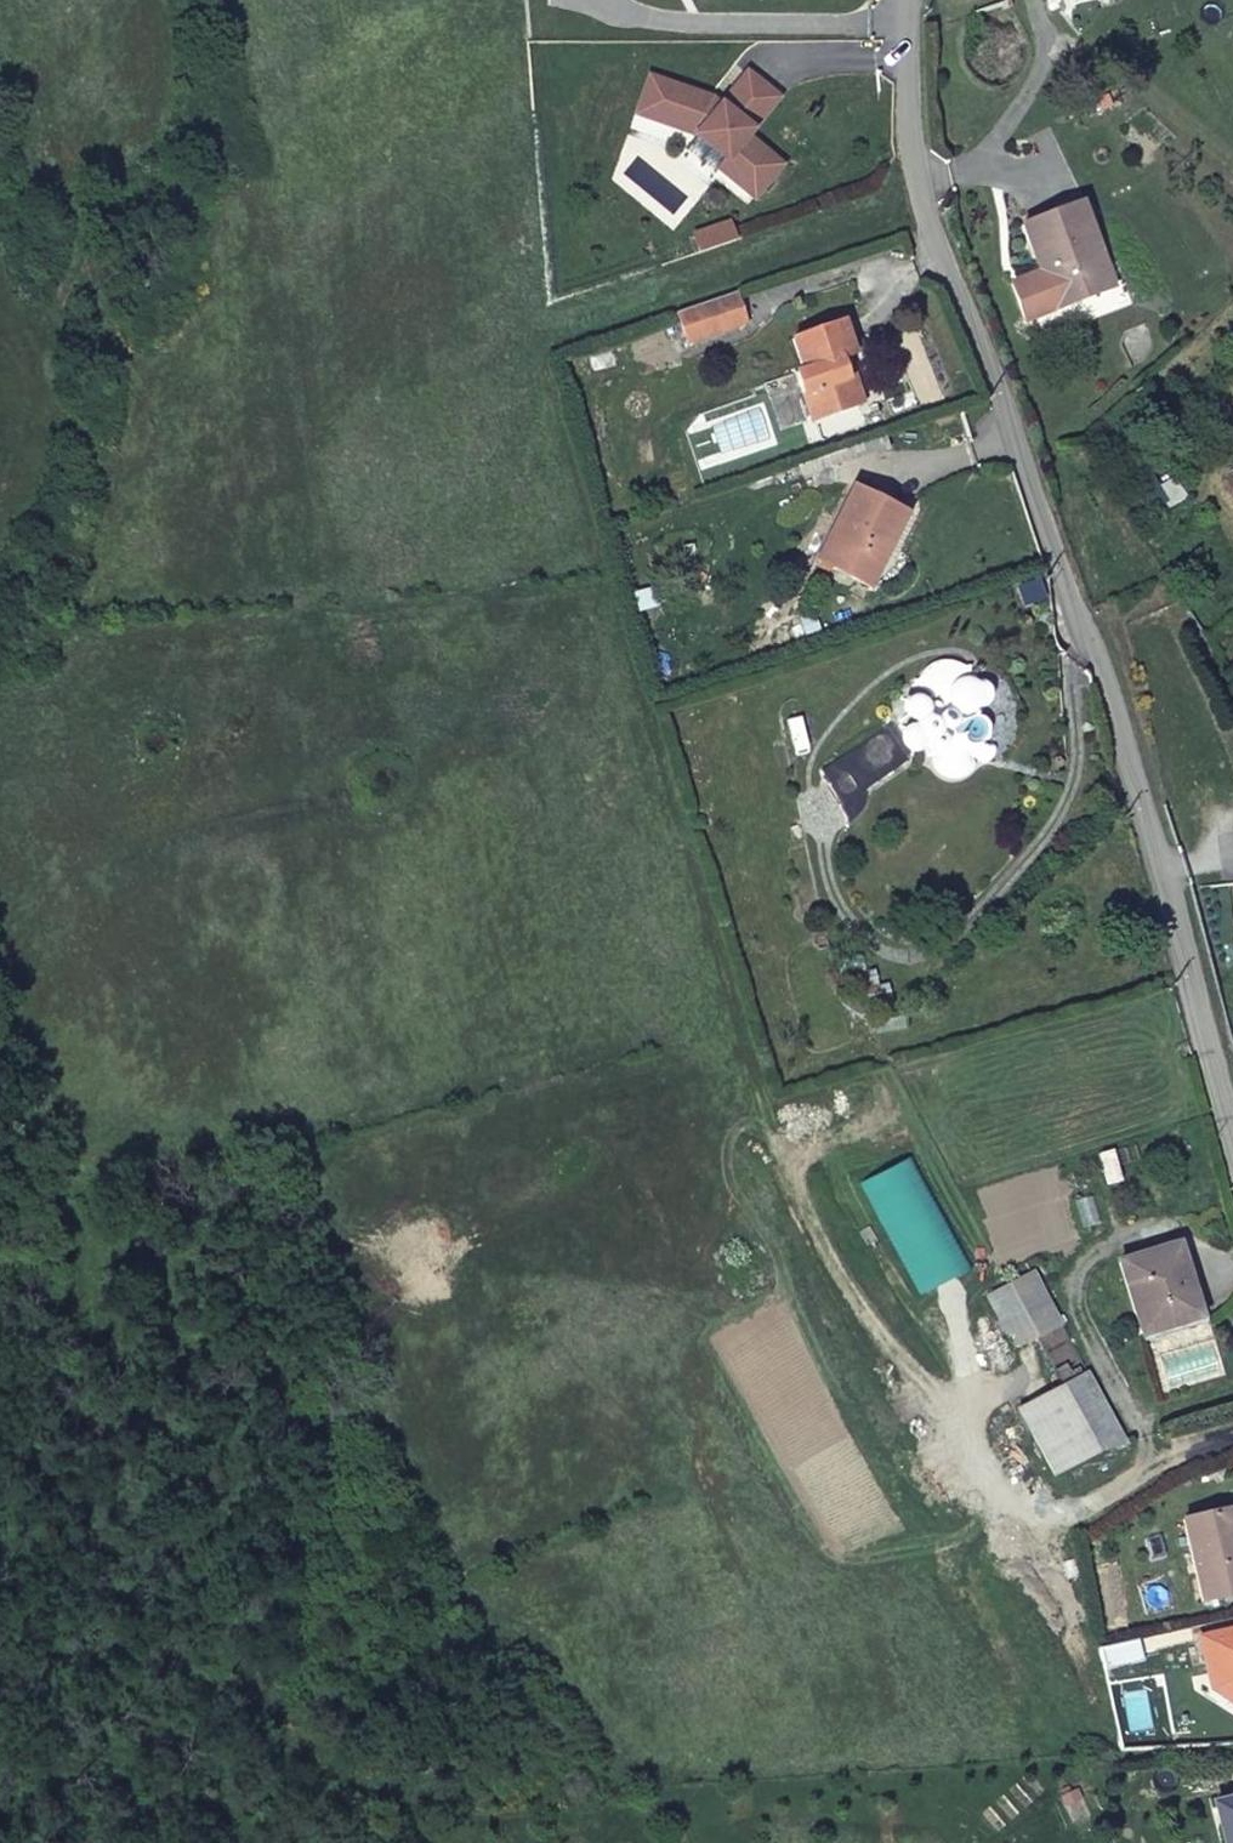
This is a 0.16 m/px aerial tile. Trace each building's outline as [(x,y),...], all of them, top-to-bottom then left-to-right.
[(753,73),(728,102),(729,103),(721,112),(708,107),(712,97),(668,81),(654,118),(695,133),(700,136),(729,161),(722,168),(759,198),(787,166),(751,137),(783,98),(753,73)] [(668,81),(652,76),(639,112),(654,118),(668,81)] [(728,102),(712,97),(708,107),(721,112),(729,103),(728,102)] [(729,161),(700,136),(688,151),(717,175),(722,168),(729,161)] [(1105,259),(1082,200),(1027,220),(1045,269),(1050,281),(1041,284),(1036,273),(1017,280),(1030,316),(1059,305),(1106,286),(1097,263),(1105,259)] [(703,237),(707,254),(743,242),(737,225),(703,237)] [(1115,282),(1105,259),(1097,263),(1106,286),(1115,282)] [(1050,281),(1045,269),(1036,273),(1041,284),(1050,281)] [(720,304),(729,337),(751,329),(740,297),(720,304)] [(691,351),(729,337),(720,304),(680,318),(691,351)] [(795,347),(804,376),(797,378),(812,428),(867,411),(858,383),(849,386),(843,367),(858,362),(847,330),(795,347)] [(814,562),(865,587),(882,554),(903,514),(849,487),(812,561),(814,562)] [(941,704),(943,713),(929,717),(926,706),(922,697),(914,694),(905,696),(901,701),(899,707),(900,713),(907,727),(900,732),(897,741),(901,750),(908,754),(917,753),(923,746),(931,748),(939,748),(946,743),(950,735),(964,741),(970,743),(976,741),(980,735),(982,729),(979,722),(974,717),(981,704),(981,697),(979,690),(974,685),(965,680),(956,681),(947,685),(943,694),(941,704)] [(1213,833),(1217,884),(1232,883),(1232,831),(1213,833)] [(1140,1332),(1196,1315),(1176,1246),(1118,1264),(1140,1332)] [(982,1295),(1011,1350),(1058,1326),(1029,1273),(982,1295)] [(1125,1442),(1086,1371),(1018,1408),(1054,1475),(1098,1451),(1125,1442)] [(1226,1507),(1183,1517),(1202,1598),(1232,1592),(1232,1536),(1226,1507)] [(1204,1636),(1211,1670),(1232,1684),(1232,1629),(1204,1636)] [(1214,1803),(1224,1842),(1232,1842),(1232,1798),(1214,1803)]
